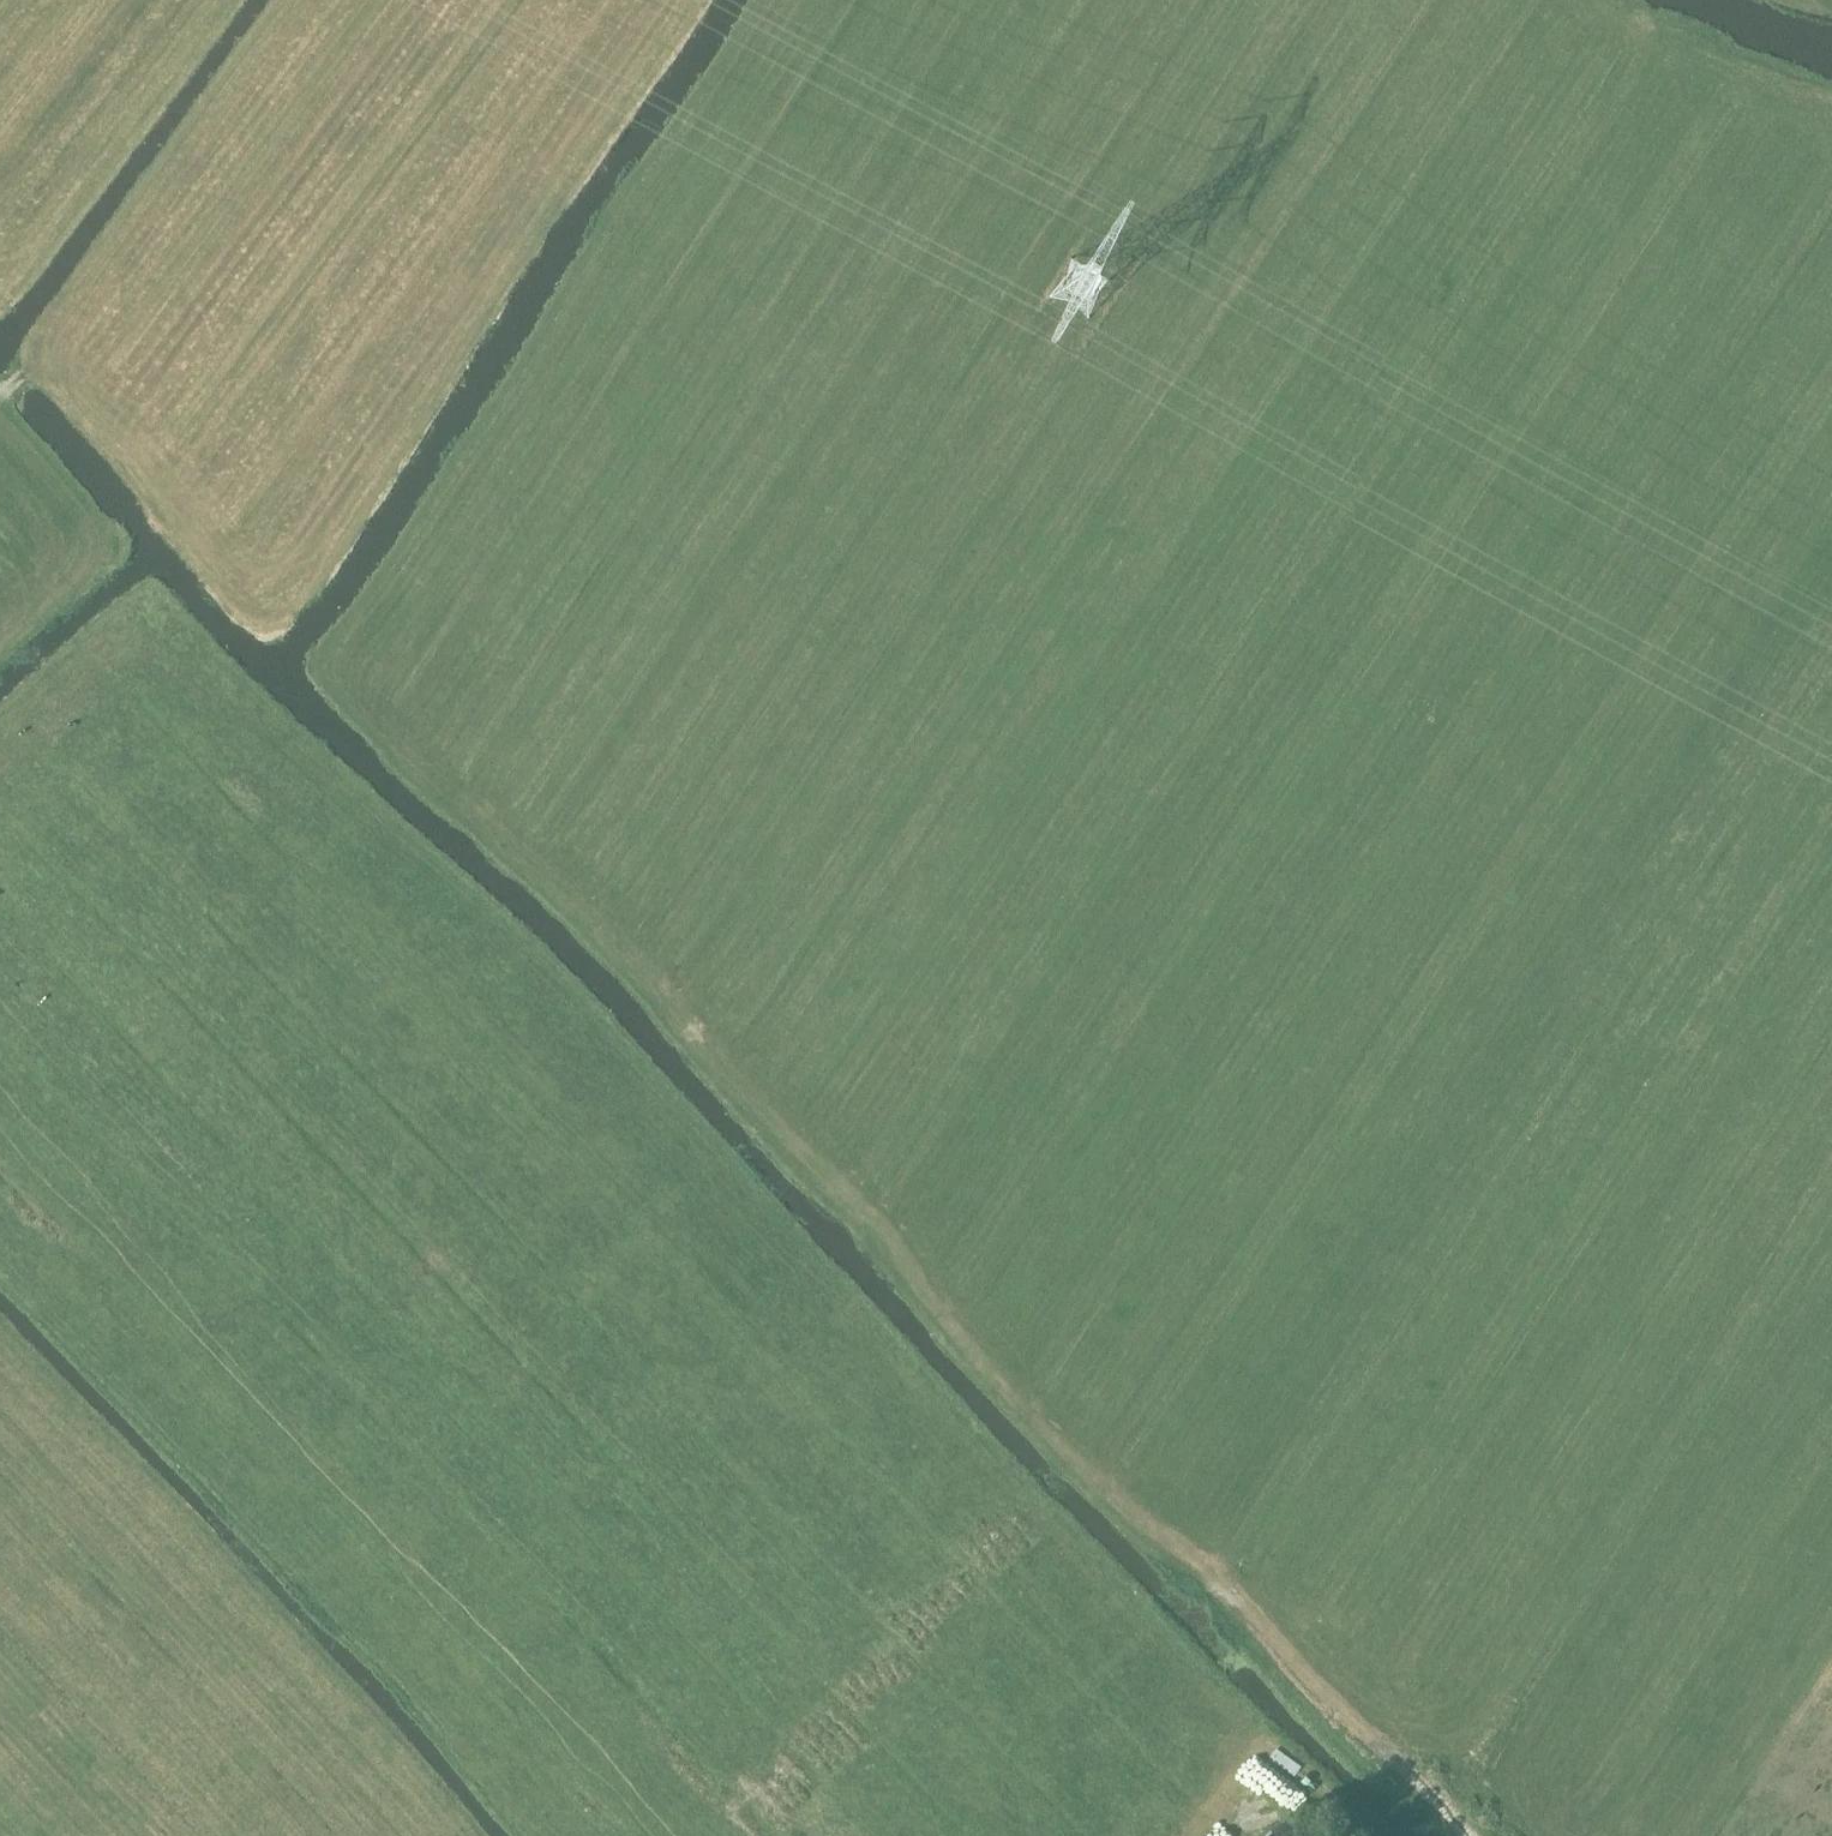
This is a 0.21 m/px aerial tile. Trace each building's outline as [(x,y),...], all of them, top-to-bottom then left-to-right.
[(1269,1835),(1297,1835),(1285,1822),(1269,1835)]
